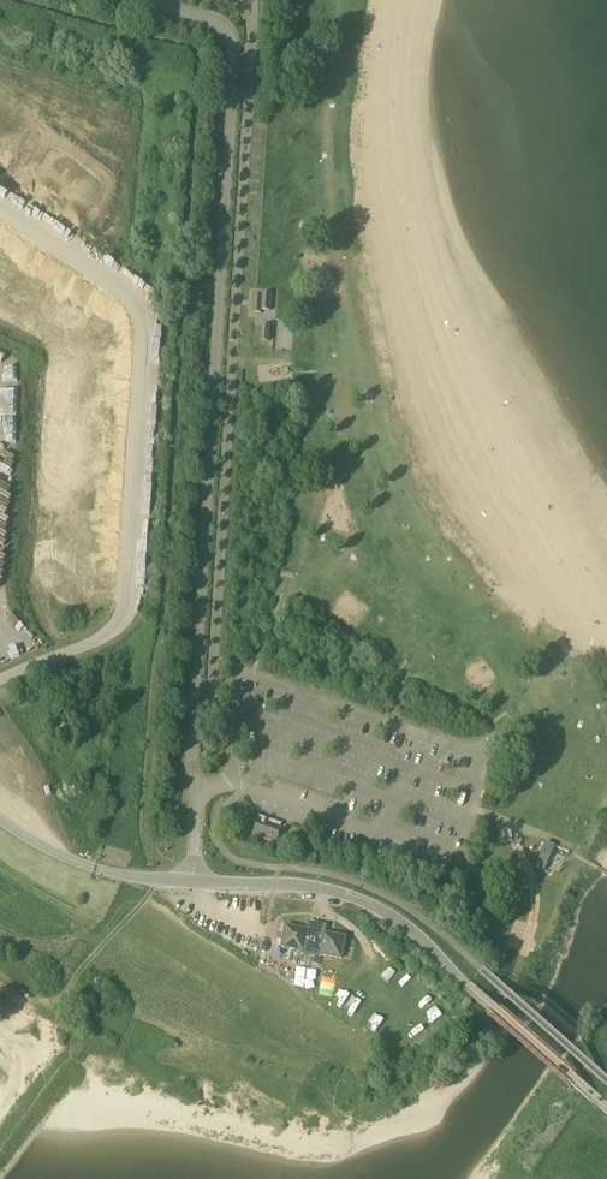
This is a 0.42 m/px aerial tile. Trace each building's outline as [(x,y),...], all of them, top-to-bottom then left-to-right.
[(270,311),(271,294),(262,293),(262,296),(253,296),(252,313),(261,314),(262,311),(270,311)] [(268,342),(270,326),(262,326),(261,342),(268,342)] [(276,844),(281,831),(266,825),(267,822),(258,819),(252,835),(276,844)] [(597,866),(580,857),(582,853),(545,835),(531,869),(566,887),(579,861),(595,870),(597,866)] [(487,930),(491,922),(478,916),(475,923),(487,930)] [(324,933),(325,928),(308,925),(307,930),(286,926),(282,947),(341,959),(345,937),(324,933)] [(316,963),(301,960),(300,966),(315,969),(316,963)] [(293,985),(312,990),(317,971),(298,966),(293,985)]
